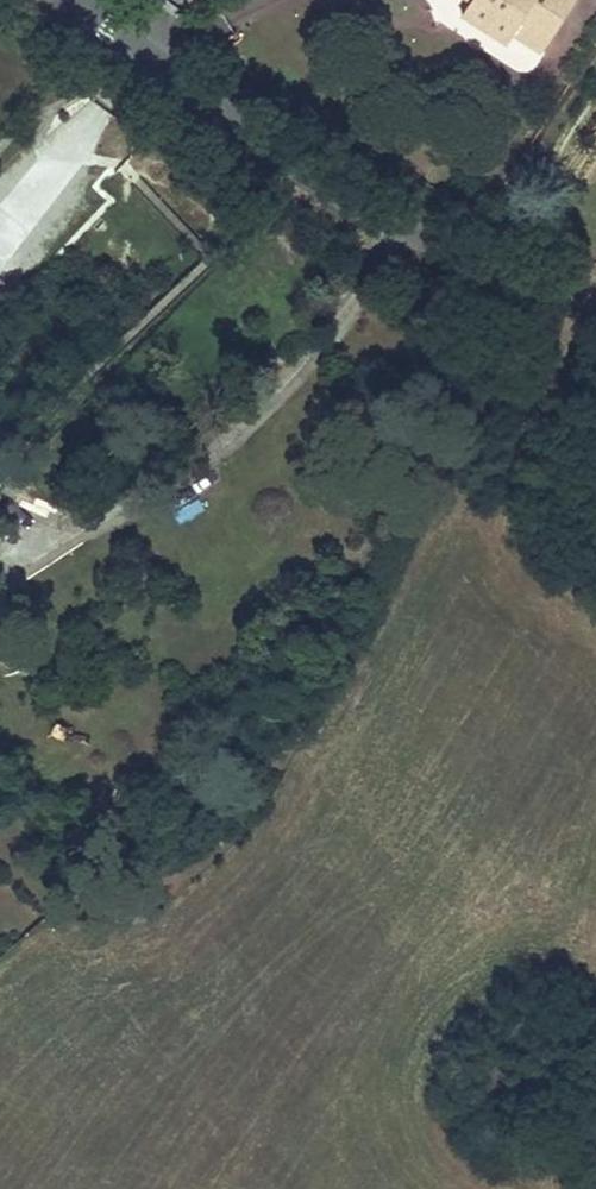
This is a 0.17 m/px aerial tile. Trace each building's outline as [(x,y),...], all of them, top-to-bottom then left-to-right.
[(459,6),(506,32),(513,22),(520,6),(535,13),(543,0),(462,0),(459,6)] [(520,6),(513,22),(537,39),(562,0),(543,0),(535,13),(520,6)]
